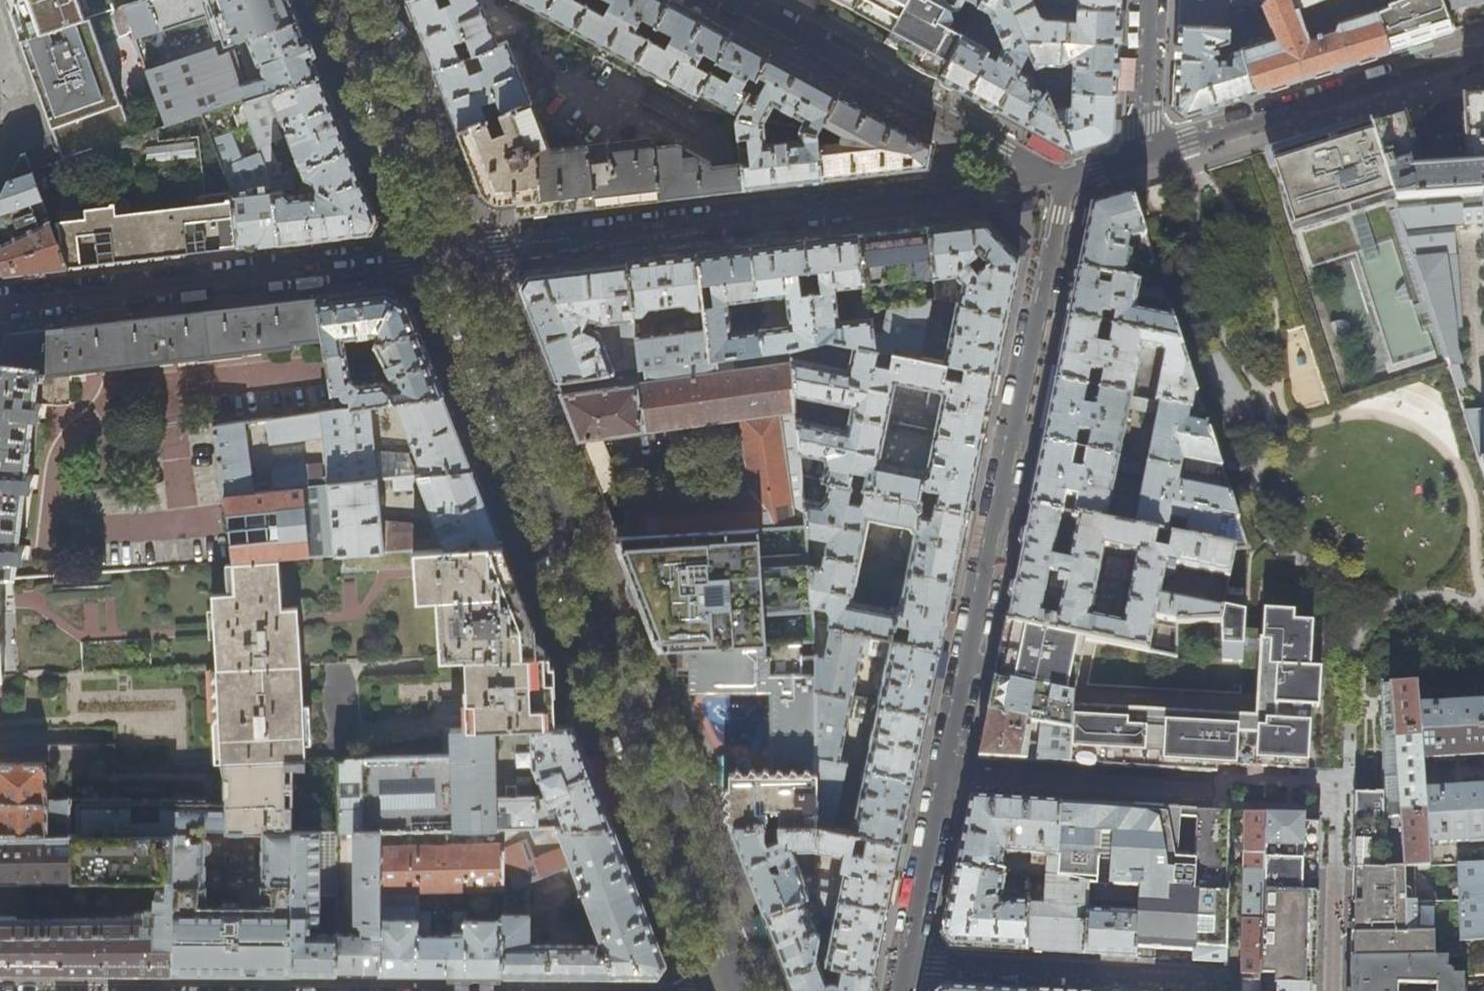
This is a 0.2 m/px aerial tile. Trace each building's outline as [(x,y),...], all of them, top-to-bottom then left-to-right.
[(21,40),(91,18),(112,11),(114,10),(111,0),(7,0),(21,40)] [(114,10),(123,8),(146,0),(111,0),(114,10)] [(225,44),(247,37),(298,19),(290,0),(146,0),(123,8),(132,34),(134,40),(214,13),(225,44)] [(480,0),(408,0),(424,42),(435,69),(497,44),(480,0)] [(543,13),(537,23),(546,28),(553,17),(574,30),(590,0),(520,0),(543,13)] [(574,30),(635,62),(669,0),(590,0),(574,30)] [(671,0),(669,0),(635,62),(696,95),(731,33),(698,15),(671,0)] [(869,8),(895,22),(907,0),(855,0),(869,8)] [(962,36),(963,33),(950,26),(954,19),(951,11),(959,9),(964,0),(907,0),(895,22),(883,44),(896,51),(896,53),(897,54),(915,65),(939,78),(962,36)] [(1006,0),(981,0),(978,5),(991,12),(1006,45),(996,62),(994,61),(993,59),(990,59),(987,57),(989,53),(990,53),(991,52),(962,36),(939,78),(962,90),(996,109),(1028,51),(1012,14),(1006,0)] [(1012,14),(1035,5),(1033,0),(1006,0),(1012,14)] [(1077,7),(1121,9),(1121,0),(1077,0),(1077,7)] [(1179,25),(1229,28),(1241,29),(1261,5),(1265,0),(1180,0),(1179,25)] [(1261,5),(1276,38),(1242,49),(1256,92),(1275,86),(1344,65),(1390,51),(1384,31),(1375,10),(1335,22),(1337,28),(1310,37),(1296,5),(1292,7),(1289,0),(1265,0),(1261,5)] [(1375,10),(1384,31),(1390,51),(1416,43),(1454,31),(1445,6),(1443,0),(1371,0),(1375,10)] [(1118,50),(1121,9),(1077,7),(1076,20),(1044,19),(1039,15),(1035,5),(1012,14),(1028,51),(1035,67),(1045,63),(1061,65),(1071,60),(1073,63),(1071,84),(1064,79),(1052,79),(1050,74),(1040,78),(1044,87),(1065,89),(1070,89),(1116,92),(1118,50)] [(114,10),(112,11),(113,13),(110,14),(119,38),(132,34),(123,8),(114,10)] [(91,18),(21,40),(32,70),(64,159),(107,142),(133,133),(91,18)] [(302,30),(298,19),(247,37),(258,65),(259,64),(263,75),(259,80),(244,84),(233,51),(217,57),(220,67),(200,72),(196,54),(145,71),(164,123),(165,127),(203,115),(320,76),(302,30)] [(1229,28),(1179,25),(1178,35),(1175,105),(1186,114),(1218,104),(1256,92),(1242,49),(1232,51),(1228,55),(1229,60),(1221,60),(1218,62),(1215,59),(1219,54),(1217,46),(1229,42),(1229,28)] [(748,42),(731,33),(696,95),(695,98),(700,101),(704,95),(737,114),(770,54),(748,42)] [(530,102),(507,40),(497,44),(435,69),(450,107),(459,130),(530,102)] [(1038,73),(1035,67),(1028,51),(996,109),(1015,120),(1071,150),(1045,89),(1039,92),(1038,90),(1035,89),(1030,77),(1038,73)] [(801,71),(770,54),(737,114),(737,116),(764,122),(774,102),(805,120),(800,130),(817,134),(823,122),(839,92),(801,71)] [(334,111),(320,76),(203,115),(213,139),(250,127),(268,170),(271,180),(281,176),(269,144),(282,140),(277,127),(282,125),(299,169),(301,168),(348,149),(334,111)] [(1065,98),(1065,89),(1044,87),(1045,89),(1071,150),(1088,145),(1104,140),(1113,128),(1114,114),(1116,92),(1070,89),(1072,101),(1072,103),(1069,109),(1067,106),(1063,108),(1061,99),(1065,98)] [(839,92),(823,122),(840,132),(838,135),(838,138),(832,138),(833,142),(818,144),(822,179),(858,175),(927,167),(932,143),(880,114),(839,92)] [(1369,122),(1370,126),(1395,200),(1483,198),(1483,97),(1453,99),(1443,101),(1440,102),(1434,105),(1429,111),(1427,115),(1426,119),(1426,125),(1427,130),(1441,167),(1423,170),(1402,112),(1369,122)] [(531,101),(530,102),(459,130),(479,182),(482,189),(483,192),(487,196),(492,199),(496,201),(500,201),(516,200),(518,214),(528,213),(585,206),(647,199),(744,188),(741,164),(708,167),(708,163),(676,145),(653,148),(652,140),(551,150),(531,101)] [(764,122),(737,116),(736,123),(741,164),(744,188),(777,184),(822,179),(818,144),(817,134),(800,130),(801,140),(765,143),(764,122)] [(238,247),(233,190),(231,185),(206,188),(200,133),(160,137),(158,125),(133,133),(107,142),(111,197),(58,204),(62,236),(72,265),(88,264),(170,255),(238,247)] [(1395,200),(1370,126),(1345,134),(1295,150),(1275,156),(1312,267),(1356,254),(1393,366),(1444,350),(1395,200)] [(51,213),(43,193),(27,144),(22,146),(0,191),(0,230),(1,234),(0,235),(0,255),(59,230),(51,213)] [(363,187),(348,149),(301,168),(305,178),(312,181),(314,188),(319,191),(315,196),(312,195),(290,197),(290,196),(287,196),(283,190),(289,190),(287,173),(281,176),(271,180),(272,186),(278,243),(317,238),(368,232),(375,219),(363,187)] [(271,180),(268,170),(227,175),(231,185),(233,190),(237,185),(251,184),(253,187),(272,186),(271,180)] [(254,245),(278,243),(272,186),(253,187),(251,184),(237,185),(233,190),(238,247),(254,245)] [(1148,245),(1131,193),(1104,202),(1091,206),(1083,244),(1077,272),(1162,289),(1156,271),(1130,265),(1132,254),(1126,253),(1128,247),(1133,248),(1148,245)] [(1483,198),(1395,200),(1444,350),(1447,362),(1457,391),(1465,389),(1458,367),(1460,366),(1455,332),(1460,331),(1453,228),(1463,227),(1462,206),(1471,205),(1471,208),(1483,207),(1483,208),(1483,198)] [(955,224),(928,227),(934,276),(956,274),(957,277),(959,279),(962,280),(957,303),(1008,314),(1014,286),(1020,258),(986,221),(955,224)] [(894,231),(859,236),(866,299),(867,307),(871,306),(930,300),(937,299),(936,294),(934,276),(928,227),(894,231)] [(0,255),(0,266),(2,275),(29,271),(72,265),(62,236),(59,230),(0,255)] [(834,238),(805,242),(816,343),(831,340),(854,344),(876,349),(871,306),(867,307),(866,307),(867,318),(839,322),(835,289),(845,288),(846,301),(866,299),(859,236),(834,238)] [(790,348),(816,343),(805,242),(779,245),(750,248),(756,298),(786,294),(786,295),(789,326),(760,330),(763,352),(790,348)] [(719,252),(696,255),(709,359),(763,352),(760,330),(729,333),(725,301),(756,298),(750,248),(719,252)] [(661,259),(626,263),(632,315),(693,309),(694,319),(683,320),(684,329),(696,328),(696,332),(689,333),(689,332),(685,332),(686,334),(673,335),(672,334),(669,334),(669,335),(654,337),(653,336),(651,336),(651,337),(638,339),(638,338),(635,338),(638,358),(639,369),(709,359),(696,255),(661,259)] [(632,315),(626,263),(577,269),(527,274),(519,287),(543,347),(556,380),(616,372),(599,330),(588,325),(591,322),(593,316),(602,322),(632,319),(632,315)] [(1162,289),(1077,272),(1072,295),(1067,321),(1180,343),(1172,317),(1129,309),(1133,293),(1166,301),(1162,289)] [(352,294),(317,298),(324,339),(326,352),(345,350),(343,338),(373,334),(378,345),(418,329),(408,303),(387,290),(352,294)] [(317,298),(298,301),(263,305),(189,313),(175,315),(99,324),(12,334),(4,335),(3,360),(0,360),(0,576),(17,575),(19,559),(30,560),(31,546),(20,545),(27,488),(38,489),(40,476),(29,475),(35,419),(46,420),(48,407),(55,408),(66,405),(73,392),(72,378),(85,377),(85,371),(160,362),(161,368),(174,366),(174,360),(179,360),(180,367),(187,366),(186,359),(248,352),(249,358),(262,356),(262,350),(293,346),(293,343),(304,342),(324,339),(317,298)] [(919,357),(930,300),(871,306),(876,349),(919,357)] [(1002,345),(1008,314),(957,303),(956,303),(947,347),(935,345),(931,360),(996,373),(1002,345)] [(1180,343),(1067,321),(1061,350),(1055,383),(1131,398),(1141,345),(1160,349),(1163,355),(1155,402),(1202,412),(1180,343)] [(345,350),(326,352),(335,409),(388,402),(395,401),(443,394),(432,366),(418,329),(378,345),(372,347),(345,350)] [(625,359),(638,358),(635,338),(634,332),(622,334),(625,359)] [(919,357),(876,349),(854,344),(849,368),(791,357),(795,403),(818,408),(821,397),(851,404),(849,414),(888,422),(897,377),(937,385),(931,388),(926,407),(931,413),(937,414),(933,431),(982,440),(987,416),(996,373),(931,360),(919,357)] [(763,352),(709,359),(639,369),(616,372),(556,380),(559,389),(579,440),(742,417),(752,492),(637,500),(627,514),(628,536),(761,528),(806,525),(801,476),(799,452),(796,409),(795,403),(791,357),(790,348),(763,352)] [(1131,398),(1055,383),(1048,417),(1042,445),(1119,460),(1124,432),(1128,433),(1129,426),(1125,425),(1129,407),(1133,410),(1152,413),(1158,412),(1147,465),(1225,481),(1202,412),(1155,402),(1131,398)] [(452,417),(443,394),(395,401),(398,409),(411,443),(423,475),(472,470),(452,417)] [(389,411),(388,402),(335,409),(214,426),(223,495),(254,492),(246,431),(268,428),(269,439),(323,432),(328,484),(377,479),(392,478),(416,475),(408,453),(374,449),(371,413),(387,411),(389,411)] [(880,462),(888,422),(849,414),(846,429),(816,422),(818,408),(795,403),(796,409),(799,452),(825,457),(826,463),(823,480),(829,481),(968,510),(974,477),(982,440),(933,431),(930,446),(925,445),(918,450),(915,463),(923,471),(880,462)] [(1464,412),(1480,462),(1483,462),(1483,411),(1464,412)] [(1119,460),(1042,445),(1035,479),(1029,508),(1106,524),(1111,497),(1115,497),(1116,490),(1112,490),(1117,468),(1122,472),(1139,475),(1146,473),(1134,529),(1214,545),(1220,515),(1237,518),(1225,481),(1147,465),(1119,460)] [(588,462),(602,499),(616,493),(602,457),(588,462)] [(275,490),(322,485),(321,464),(272,469),(275,490)] [(480,489),(472,470),(423,475),(416,475),(392,478),(393,492),(413,490),(413,483),(418,481),(433,520),(431,520),(434,526),(436,526),(437,529),(382,532),(377,479),(328,484),(322,485),(275,490),(254,492),(223,495),(232,561),(234,561),(280,558),(341,555),(502,545),(480,489)] [(810,477),(801,476),(806,525),(806,533),(828,538),(825,552),(861,559),(870,517),(910,525),(901,531),(899,543),(903,550),(910,551),(906,569),(954,579),(960,549),(968,510),(829,481),(826,497),(820,503),(809,501),(810,477)] [(1214,545),(1134,529),(1106,524),(1029,508),(1012,592),(1005,623),(1084,639),(1175,658),(1177,625),(1219,621),(1222,606),(1233,549),(1214,545)] [(806,533),(806,525),(761,528),(628,536),(617,537),(639,593),(661,649),(768,644),(800,643),(816,642),(815,622),(813,605),(809,557),(807,549),(806,533)] [(513,574),(502,545),(341,555),(342,574),(415,569),(417,606),(440,605),(442,660),(467,659),(545,656),(513,574)] [(825,552),(807,549),(809,557),(813,605),(826,608),(831,613),(829,625),(863,632),(887,636),(940,647),(946,615),(954,579),(906,569),(902,585),(897,584),(890,589),(887,602),(893,609),(851,600),(853,591),(854,591),(861,559),(825,552)] [(282,609),(280,558),(234,561),(235,593),(212,594),(217,669),(302,666),(298,608),(282,609)] [(1256,726),(1071,716),(1069,764),(1076,764),(1188,771),(1215,772),(1216,765),(1239,766),(1259,767),(1279,768),(1299,769),(1306,770),(1310,708),(1317,708),(1322,623),(1292,621),(1292,610),(1262,609),(1256,726)] [(829,625),(815,622),(816,642),(816,655),(816,689),(852,697),(860,653),(883,657),(886,661),(885,668),(880,667),(879,672),(875,674),(873,684),(877,688),(880,689),(878,702),(927,712),(933,683),(940,647),(887,636),(863,632),(829,625)] [(1084,639),(1005,623),(1003,637),(997,665),(994,680),(1072,697),(1084,639)] [(768,644),(661,649),(665,658),(671,675),(677,691),(716,791),(729,825),(764,824),(764,807),(778,807),(779,824),(816,823),(816,772),(816,756),(816,689),(816,655),(800,656),(800,643),(768,644)] [(546,681),(545,656),(467,659),(469,730),(495,729),(527,728),(556,726),(555,713),(554,697),(553,681),(546,681)] [(307,761),(302,666),(217,669),(221,764),(307,761)] [(1072,697),(994,680),(986,718),(978,758),(980,758),(1026,761),(1069,764),(1071,716),(1072,697)] [(1458,703),(1419,705),(1418,684),(1382,686),(1386,794),(1386,869),(1430,867),(1429,845),(1467,843),(1467,842),(1483,841),(1483,787),(1464,788),(1464,787),(1425,790),(1423,760),(1483,756),(1483,702),(1458,704),(1458,703)] [(872,701),(852,697),(816,689),(816,756),(839,761),(848,718),(868,722),(865,736),(863,735),(861,746),(864,752),(867,752),(864,766),(913,777),(920,746),(927,712),(878,702),(872,701)] [(573,725),(556,726),(527,728),(529,766),(537,783),(541,781),(544,789),(540,790),(542,794),(537,796),(533,796),(533,787),(516,788),(515,788),(516,797),(506,797),(496,797),(497,828),(502,828),(612,826),(582,750),(576,734),(573,725)] [(496,797),(495,729),(469,730),(450,731),(452,756),(336,760),(339,831),(346,830),(354,830),(380,830),(497,828),(496,797)] [(847,763),(839,761),(816,756),(816,772),(816,823),(835,827),(847,763)] [(174,889),(171,972),(189,972),(261,973),(292,973),(292,831),(337,831),(339,831),(336,760),(307,761),(221,764),(223,780),(223,798),(226,798),(226,803),(206,803),(206,799),(159,799),(159,802),(147,802),(147,799),(142,799),(142,803),(129,803),(129,799),(82,800),(83,801),(68,801),(69,835),(175,833),(174,880),(174,889)] [(82,800),(129,799),(129,803),(142,803),(142,799),(147,799),(147,802),(159,802),(159,799),(206,799),(206,803),(226,803),(226,798),(223,798),(223,780),(221,764),(125,767),(114,761),(80,763),(68,775),(68,800),(68,801),(83,801),(82,800)] [(69,835),(68,801),(68,800),(46,802),(45,764),(0,764),(0,837),(69,835)] [(907,808),(913,777),(864,766),(852,831),(900,842),(907,808)] [(505,786),(506,797),(516,797),(515,788),(516,788),(516,778),(509,777),(509,786),(505,786)] [(1353,869),(1386,869),(1386,794),(1355,793),(1354,828),(1353,869)] [(963,833),(955,869),(984,875),(1004,876),(1005,855),(1047,858),(1045,904),(1030,903),(1027,951),(1055,953),(1084,955),(1086,921),(1077,921),(1078,908),(1087,909),(1089,886),(1057,881),(1059,803),(970,798),(963,833)] [(1057,881),(1089,886),(1139,889),(1138,904),(1138,913),(1136,948),(1183,950),(1194,950),(1193,961),(1224,963),(1228,813),(1189,811),(1110,806),(1059,803),(1057,881)] [(1265,817),(1246,815),(1241,990),(1260,990),(1263,893),(1265,817)] [(1289,821),(1265,817),(1263,893),(1317,894),(1318,853),(1319,832),(1304,832),(1304,824),(1289,821)] [(816,823),(779,824),(779,832),(774,835),(775,839),(771,841),(764,824),(729,825),(746,867),(763,912),(814,892),(815,891),(815,878),(815,876),(805,880),(793,848),(815,848),(816,823)] [(852,831),(835,827),(816,823),(815,848),(815,849),(844,854),(841,868),(838,867),(835,882),(815,878),(815,891),(887,906),(893,876),(900,842),(852,831)] [(502,828),(502,890),(502,921),(503,974),(551,975),(657,976),(666,963),(626,862),(612,826),(502,828)] [(502,890),(502,828),(497,828),(380,830),(380,974),(436,974),(503,974),(502,921),(472,920),(472,911),(453,911),(453,937),(429,936),(429,912),(417,912),(417,891),(502,890)] [(380,974),(380,830),(354,830),(355,934),(337,934),(337,973),(366,973),(380,974)] [(346,923),(346,830),(339,831),(337,831),(337,915),(337,923),(346,923)] [(337,915),(337,831),(292,831),(292,973),(310,973),(337,973),(337,934),(310,934),(310,922),(318,922),(318,895),(325,895),(329,915),(337,915)] [(175,833),(69,835),(0,837),(0,883),(174,880),(175,833)] [(1483,941),(1483,865),(1458,867),(1461,943),(1483,941)] [(1458,867),(1430,867),(1386,869),(1353,869),(1352,916),(1351,959),(1447,958),(1461,957),(1461,943),(1458,867)] [(1006,876),(1004,876),(984,875),(955,869),(948,905),(942,935),(951,947),(983,949),(1027,951),(1030,903),(1013,902),(1002,908),(998,902),(1005,892),(1006,876)] [(1117,903),(1138,904),(1139,889),(1089,886),(1087,909),(1086,921),(1084,955),(1109,956),(1135,958),(1136,948),(1138,913),(1112,912),(1117,903)] [(62,971),(171,972),(174,889),(156,888),(155,910),(144,910),(144,917),(0,919),(0,971),(62,971)] [(887,906),(815,891),(814,892),(823,916),(833,918),(830,936),(820,934),(814,961),(873,972),(880,940),(887,906)] [(814,892),(763,912),(778,950),(786,972),(814,961),(820,934),(820,933),(815,929),(812,921),(823,916),(814,892)] [(1317,894),(1263,893),(1260,990),(1315,990),(1316,941),(1317,894)] [(1461,943),(1461,957),(1462,975),(1462,977),(1483,975),(1483,941),(1461,943)] [(1447,976),(1447,958),(1351,959),(1350,990),(1397,990),(1397,985),(1436,985),(1436,990),(1462,990),(1462,977),(1462,975),(1447,976)] [(873,972),(814,961),(786,972),(794,990),(870,990),(873,972)]
